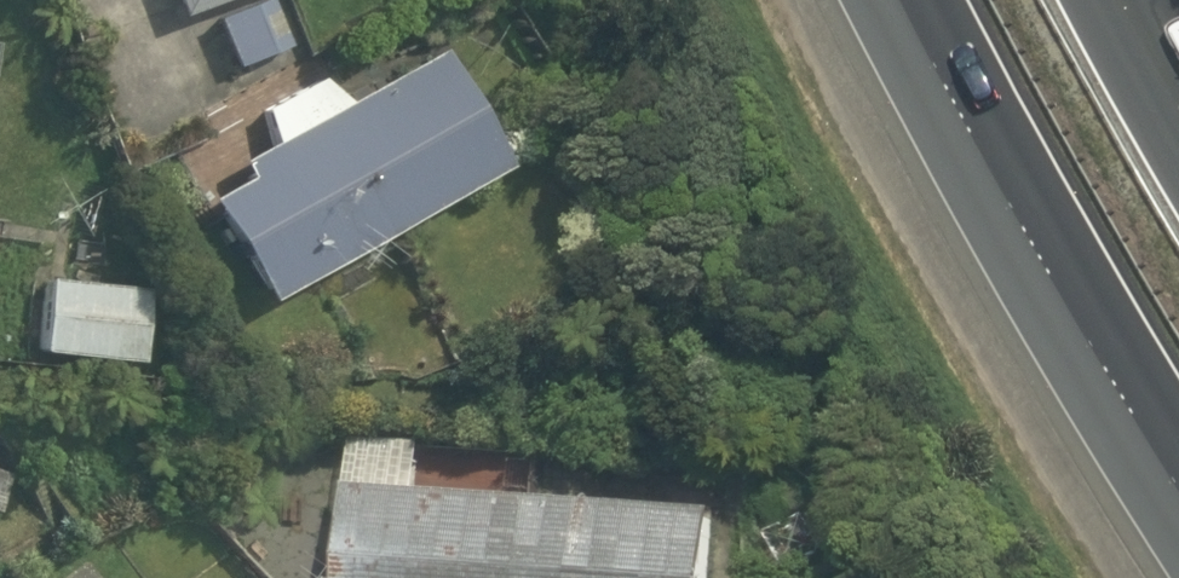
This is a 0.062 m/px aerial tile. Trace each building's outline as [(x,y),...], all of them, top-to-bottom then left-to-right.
[(178,16),(222,0),(172,0),(178,16)] [(216,24),(241,73),(295,44),(272,0),(261,0),(216,24)] [(256,107),(284,157),(212,197),(277,313),(511,182),(445,66),(347,122),(318,72),(256,107)] [(153,294),(49,284),(42,365),(145,375),(153,294)] [(347,577),(724,577),(727,510),(350,494),(347,577)]
